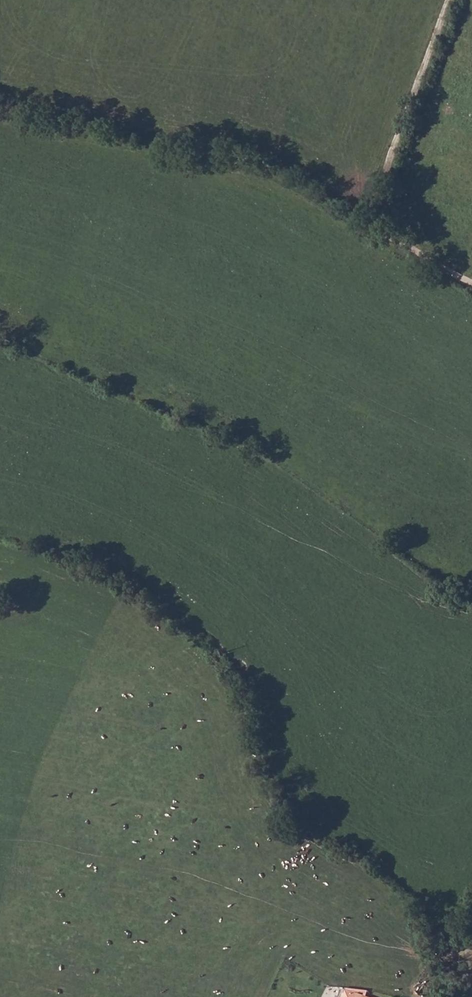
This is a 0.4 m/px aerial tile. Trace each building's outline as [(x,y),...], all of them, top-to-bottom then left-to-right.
[(349,987),(345,994),(354,996),(355,994),(363,996),(366,996),(368,989),(366,989),(349,987)]
